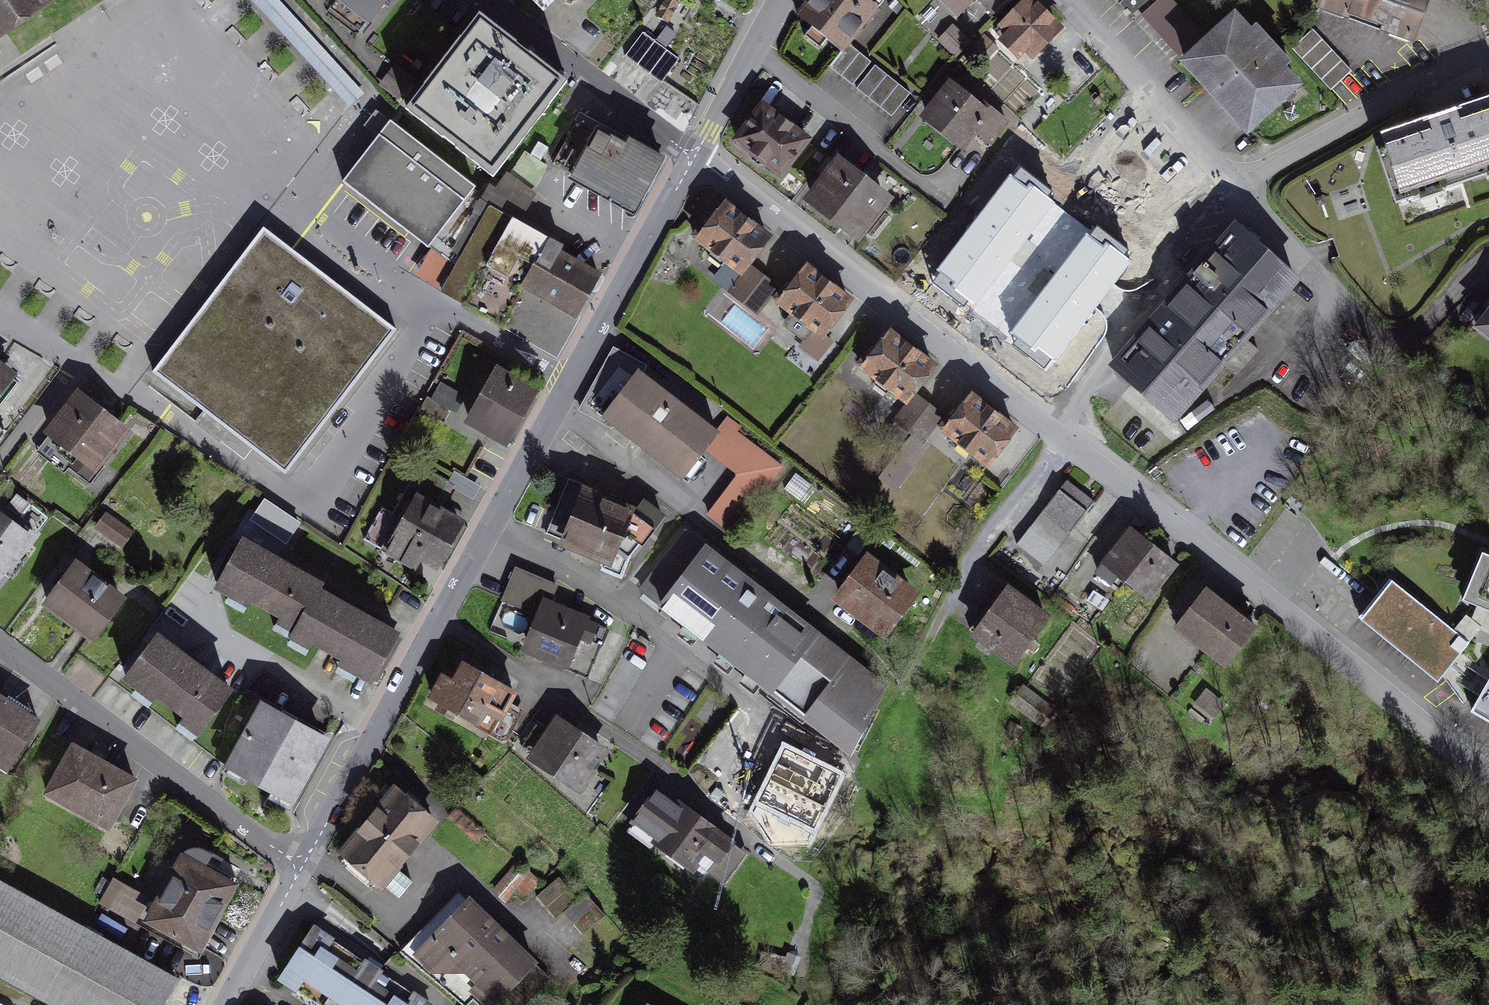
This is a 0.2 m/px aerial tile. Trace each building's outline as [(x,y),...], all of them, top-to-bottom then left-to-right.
[(51,0),(0,0),(0,34),(51,0)] [(369,20),(384,0),(342,0),(369,20)] [(553,0),(534,0),(543,9),(553,0)] [(668,0),(667,0),(658,16),(668,21),(677,5),(668,0)] [(883,0),(811,0),(799,15),(843,50),(848,44),(883,0)] [(957,15),(972,0),(942,0),(957,15)] [(995,17),(1012,0),(977,0),(995,17)] [(1170,0),(1158,0),(1141,14),(1160,36),(1184,15),(1170,0)] [(1414,41),(1429,0),(1323,0),(1320,7),(1414,41)] [(1030,1),(997,34),(1019,56),(1026,48),(1032,55),(1058,29),(1030,1)] [(1202,36),(1184,15),(1160,36),(1179,57),(1202,36)] [(566,84),(479,17),(407,109),(494,176),(566,84)] [(1191,58),(1252,126),(1296,86),(1269,57),(1277,51),(1270,44),(1263,50),(1234,19),(1191,58)] [(968,44),(954,30),(942,43),(955,56),(968,44)] [(1352,71),(1313,30),(1292,49),(1331,91),(1352,71)] [(662,84),(679,60),(643,33),(626,57),(662,84)] [(997,49),(983,37),(975,45),(989,57),(997,49)] [(843,50),(830,67),(852,86),(871,63),(848,44),(843,50)] [(911,95),(875,66),(857,89),(892,117),(911,95)] [(411,78),(395,68),(384,86),(399,96),(411,78)] [(953,88),(929,118),(962,144),(973,130),(989,143),(1006,121),(977,98),(972,104),(953,88)] [(1397,203),(1488,172),(1488,104),(1387,139),(1389,147),(1380,151),(1397,203)] [(762,106),(737,141),(782,175),(807,140),(762,106)] [(475,189),(391,122),(377,111),(365,127),(379,138),(353,171),(344,183),(428,248),(475,189)] [(552,168),(603,195),(630,142),(580,116),(552,168)] [(657,157),(630,142),(603,195),(634,212),(653,177),(663,160),(657,157)] [(545,167),(525,154),(511,174),(531,188),(545,167)] [(885,199),(840,165),(814,200),(827,210),(825,213),(856,237),(885,199)] [(557,349),(599,275),(559,254),(562,247),(552,241),(555,234),(524,215),(536,194),(508,175),(498,190),(489,186),(454,252),(462,257),(443,291),(548,351),(552,346),(557,349)] [(961,284),(957,289),(976,303),(1053,204),(1030,187),(1027,191),(1010,178),(941,268),(961,284)] [(768,239),(726,206),(707,230),(702,226),(694,236),(741,273),(768,239)] [(1295,280),(1237,228),(1206,263),(1115,366),(1173,418),(1221,364),(1236,376),(1259,351),(1244,338),(1295,280)] [(395,331),(264,230),(154,373),(285,474),(395,331)] [(1016,344),(1047,369),(1129,262),(1106,245),(1103,250),(1087,237),(1014,332),(1021,338),(1016,344)] [(417,274),(433,284),(449,258),(433,248),(417,274)] [(813,329),(823,336),(849,302),(807,269),(788,293),(784,289),(775,299),(794,314),(785,326),(804,341),(813,329)] [(774,288),(751,270),(733,294),(756,311),(774,288)] [(1477,328),(1488,338),(1488,313),(1477,328)] [(933,367),(890,334),(872,358),(867,354),(859,364),(907,401),(933,367)] [(704,447),(716,431),(640,373),(642,367),(614,349),(582,410),(611,427),(679,479),(704,447)] [(18,383),(0,369),(0,407),(18,383)] [(534,391),(499,371),(470,422),(506,442),(534,391)] [(434,401),(451,408),(458,390),(441,383),(434,401)] [(69,467),(91,484),(101,471),(96,466),(123,430),(79,396),(50,432),(79,454),(69,467)] [(427,397),(420,409),(444,423),(451,411),(427,397)] [(940,427),(988,464),(1014,429),(972,397),(953,421),(948,417),(940,427)] [(898,422),(921,439),(940,415),(916,398),(898,422)] [(716,431),(704,447),(741,475),(710,516),(732,533),(783,469),(723,423),(716,431)] [(883,478),(897,488),(911,470),(897,459),(883,478)] [(449,483),(420,466),(393,514),(383,508),(364,540),(415,569),(422,557),(436,565),(460,523),(435,508),(449,483)] [(547,534),(608,560),(603,569),(621,577),(631,556),(662,517),(646,504),(636,516),(629,511),(586,494),(588,487),(569,479),(547,534)] [(1043,512),(1072,534),(1095,504),(1067,482),(1043,512)] [(29,505),(16,496),(8,508),(20,517),(29,505)] [(131,533),(106,515),(98,527),(122,545),(131,533)] [(35,536),(23,527),(18,534),(0,520),(0,570),(1,571),(13,554),(18,558),(35,536)] [(873,536),(862,528),(847,547),(858,556),(873,536)] [(1127,580),(1150,597),(1174,566),(1130,531),(1098,572),(1120,589),(1127,580)] [(686,533),(664,562),(707,595),(729,566),(686,533)] [(275,628),(292,638),(318,592),(321,586),(290,569),(291,567),(277,559),(276,561),(243,543),(219,587),(232,594),(227,601),(245,611),(253,598),(283,614),(275,628)] [(1463,600),(1488,611),(1488,555),(1483,552),(1463,600)] [(841,599),(884,631),(912,594),(863,558),(849,576),(855,580),(841,599)] [(685,623),(707,595),(664,562),(642,591),(685,623)] [(885,687),(729,566),(707,595),(685,623),(851,753),(885,687)] [(93,637),(120,600),(76,567),(49,603),(93,637)] [(544,616),(530,648),(550,656),(547,662),(588,679),(609,631),(548,605),(556,587),(517,570),(504,600),(544,616)] [(1358,618),(1438,683),(1482,629),(1467,617),(1454,632),(1390,579),(1358,618)] [(1045,618),(1003,587),(970,632),(1013,663),(1045,618)] [(1206,591),(1177,627),(1225,666),(1254,629),(1206,591)] [(349,609),(318,592),(292,638),(289,643),(308,654),(315,640),(362,666),(359,672),(372,679),(396,636),(362,617),(364,615),(350,607),(349,609)] [(157,638),(127,678),(140,687),(143,682),(204,727),(229,692),(201,671),(202,669),(191,660),(189,662),(157,638)] [(444,677),(433,697),(478,721),(475,726),(506,743),(520,717),(505,709),(514,692),(465,665),(455,683),(444,677)] [(1488,722),(1488,680),(1471,712),(1488,722)] [(1228,704),(1207,686),(1190,706),(1211,724),(1228,704)] [(1053,713),(1024,690),(1013,703),(1043,726),(1053,713)] [(11,765),(38,722),(0,697),(0,758),(11,765)] [(283,813),(322,740),(254,704),(244,723),(253,728),(233,765),(275,789),(267,804),(283,813)] [(602,753),(557,724),(550,733),(537,724),(522,747),(581,786),(602,753)] [(47,794),(108,829),(135,780),(74,746),(47,794)] [(840,776),(786,750),(759,801),(768,805),(760,823),(773,842),(807,841),(840,776)] [(395,790),(339,857),(352,868),(356,863),(397,898),(411,882),(395,868),(434,823),(395,790)] [(724,885),(747,855),(681,804),(678,808),(657,792),(630,828),(652,845),(656,841),(691,868),(695,862),(724,885)] [(151,920),(199,946),(237,880),(207,863),(210,855),(202,849),(191,849),(182,854),(174,868),(178,870),(151,920)] [(528,871),(519,863),(496,892),(505,900),(528,871)] [(559,878),(537,897),(557,920),(564,913),(578,900),(559,878)] [(53,1004),(162,1004),(177,977),(0,881),(0,976),(53,1004)] [(148,899),(122,885),(109,908),(135,922),(148,899)] [(578,900),(564,913),(584,936),(606,916),(586,893),(578,900)] [(402,954),(462,1004),(468,1004),(473,1000),(478,1004),(493,1004),(506,992),(517,1004),(521,1004),(548,977),(470,901),(434,936),(427,929),(402,954)] [(277,981),(292,992),(296,994),(298,991),(315,1002),(313,1004),(434,1004),(314,925),(277,981)] [(290,994),(307,1004),(313,1004),(315,1002),(298,991),(296,994),(292,992),(290,994)]
